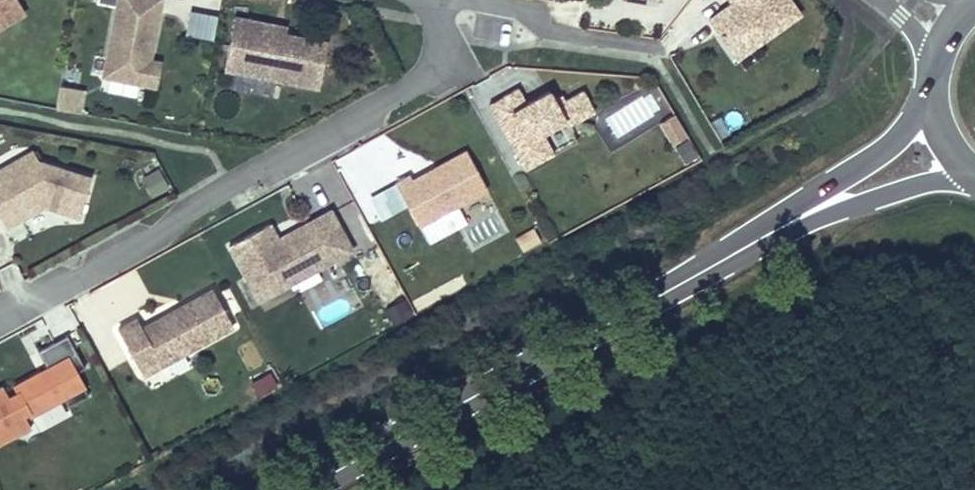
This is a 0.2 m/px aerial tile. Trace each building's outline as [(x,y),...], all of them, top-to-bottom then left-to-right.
[(25,11),(18,0),(0,0),(0,26),(25,11)] [(159,13),(155,12),(157,0),(118,0),(116,7),(103,76),(145,85),(150,59),(159,13)] [(799,14),(789,0),(731,0),(733,3),(709,21),(730,49),(752,34),(759,43),(799,14)] [(218,12),(193,10),(190,35),(216,37),(218,12)] [(258,30),(260,22),(234,18),(229,43),(254,48),(258,29),(258,30)] [(283,38),(284,34),(285,35),(286,27),(260,22),(258,30),(277,33),(277,37),(283,38)] [(285,35),(284,34),(283,38),(277,37),(277,33),(258,30),(258,29),(254,48),(229,43),(225,69),(319,87),(327,42),(285,35)] [(736,58),(759,43),(752,34),(730,49),(736,58)] [(156,88),(161,61),(150,59),(145,85),(145,86),(156,88)] [(59,83),(55,107),(81,112),(85,88),(59,83)] [(594,107),(582,84),(557,98),(550,85),(529,97),(522,84),(490,102),(525,167),(555,150),(542,127),(559,118),(570,120),(594,107)] [(673,112),(659,122),(674,144),(688,134),(673,112)] [(715,115),(717,132),(743,129),(742,112),(715,115)] [(690,137),(675,144),(685,164),(700,157),(690,137)] [(464,147),(411,176),(409,172),(397,179),(422,224),(486,189),(464,147)] [(34,151),(0,171),(0,172),(5,181),(39,162),(34,151)] [(90,178),(39,162),(5,181),(0,172),(0,216),(2,219),(19,211),(22,218),(44,205),(80,217),(90,178)] [(160,167),(140,177),(150,198),(171,188),(160,167)] [(333,206),(283,233),(275,220),(229,246),(259,301),(356,248),(333,206)] [(22,218),(19,211),(2,219),(5,227),(22,218)] [(162,366),(233,326),(213,290),(179,308),(181,312),(175,316),(173,312),(143,329),(137,319),(118,330),(136,362),(154,352),(162,366)] [(393,322),(413,314),(406,298),(386,307),(393,322)] [(16,385),(18,390),(10,395),(3,383),(0,384),(0,444),(33,425),(28,416),(87,384),(79,370),(87,366),(69,333),(40,349),(50,367),(16,385)] [(162,366),(154,352),(136,362),(143,376),(162,366)] [(250,381),(259,397),(281,384),(272,368),(250,381)]
